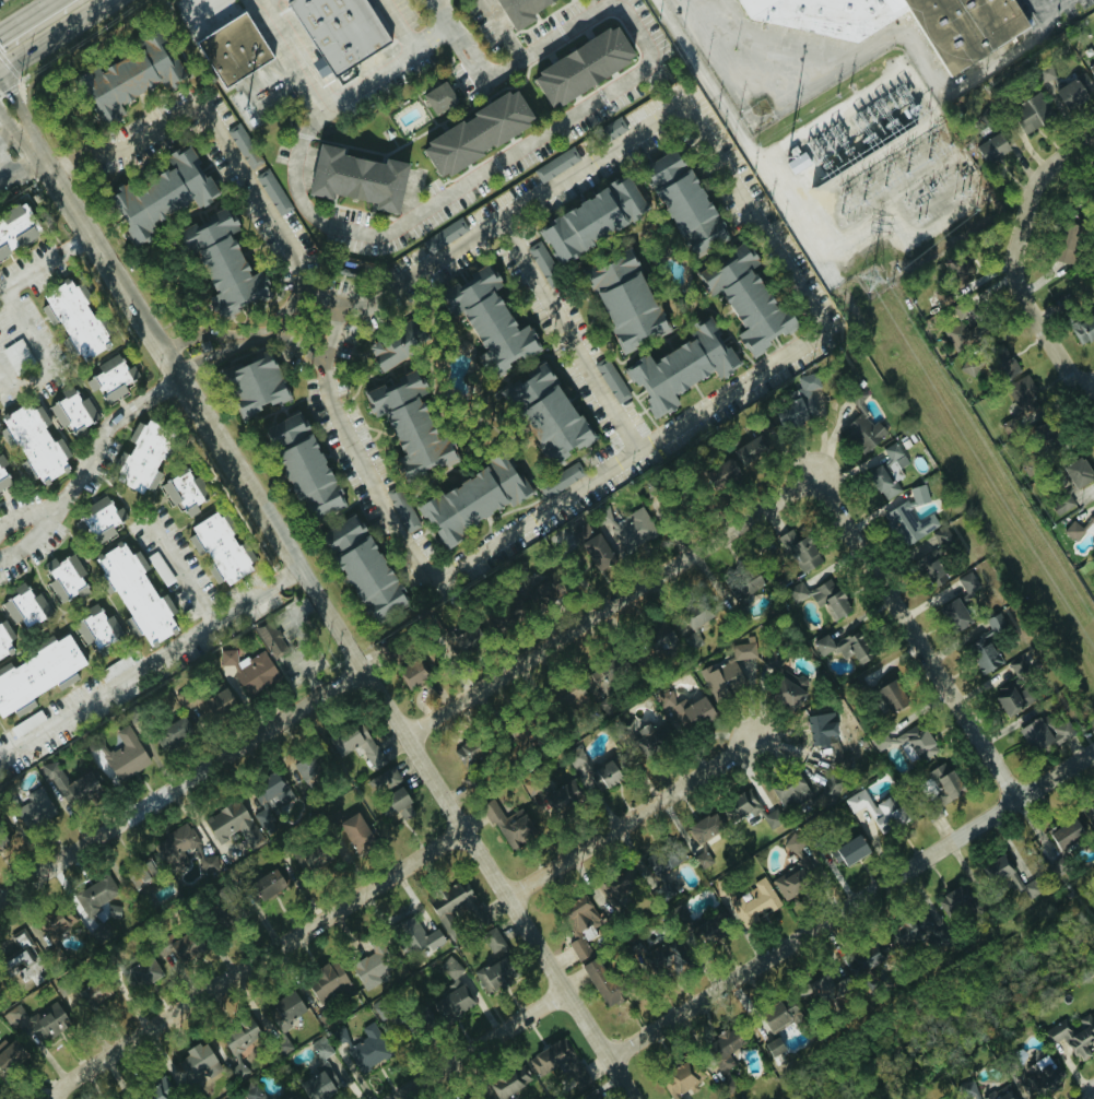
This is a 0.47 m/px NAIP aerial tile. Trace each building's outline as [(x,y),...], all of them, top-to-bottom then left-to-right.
[(281,4),(288,0),(358,0),(384,40),(327,76),(281,4)] [(510,31),(491,0),(541,0),(530,7),(536,15),(510,31)] [(748,17),(736,0),(1009,0),(1025,25),(943,78),(903,15),(860,43),(748,17)] [(233,11),(264,59),(220,90),(187,42),(233,11)] [(524,72),(544,105),(633,51),(612,17),(524,72)] [(141,32),(166,73),(94,117),(69,76),(141,32)] [(1065,109),(1093,91),(1093,90),(1083,72),(1054,90),(1065,109)] [(437,81),(451,103),(431,117),(415,94),(437,81)] [(411,142),(504,82),(526,116),(433,176),(411,142)] [(1009,109),(1025,134),(1053,117),(1038,92),(1009,109)] [(262,162),(237,123),(225,131),(250,170),(262,162)] [(975,144),(984,164),(1009,152),(1000,133),(975,144)] [(132,247),(156,234),(149,222),(190,200),(194,208),(217,195),(206,174),(203,176),(187,145),(163,157),(169,168),(128,190),(124,182),(104,193),(132,247)] [(308,146),(400,166),(389,216),(297,197),(308,146)] [(532,171),(540,184),(580,159),(572,146),(532,171)] [(690,259),(726,240),(718,224),(717,224),(675,147),(639,167),(690,259)] [(787,160),(792,172),(809,165),(804,153),(787,160)] [(278,216),(291,209),(267,168),(254,176),(278,216)] [(647,209),(627,175),(618,178),(536,230),(556,263),(559,262),(647,209)] [(1093,209),(1093,190),(1086,196),(1093,209)] [(41,234),(23,202),(0,215),(0,258),(41,234)] [(178,234),(214,293),(205,299),(220,322),(270,290),(257,270),(250,274),(226,235),(237,228),(223,206),(178,234)] [(427,254),(468,232),(461,218),(420,241),(427,254)] [(1073,264),(1079,230),(1060,227),(1054,261),(1073,264)] [(526,248),(540,275),(554,268),(540,241),(526,248)] [(697,283),(709,297),(714,293),(745,327),(733,337),(752,358),(780,333),(783,337),(796,325),(746,269),(756,259),(741,243),(697,283)] [(620,355),(640,346),(637,337),(665,326),(657,305),(652,307),(630,252),(585,270),(620,355)] [(941,264),(957,289),(975,278),(959,252),(941,264)] [(539,346),(526,324),(516,330),(491,289),(500,284),(488,264),(455,283),(444,290),(481,352),(477,355),(489,376),(539,346)] [(41,296),(81,362),(110,345),(70,279),(41,296)] [(952,303),(946,290),(933,296),(938,309),(952,303)] [(1072,320),(1093,308),(1093,332),(1082,339),(1072,320)] [(655,418),(678,404),(672,395),(711,371),(716,380),(738,366),(707,316),(685,329),(690,338),(651,362),(646,353),(623,367),(655,418)] [(965,330),(961,321),(942,329),(954,353),(983,339),(977,325),(965,330)] [(418,353),(410,333),(414,331),(411,324),(366,344),(377,371),(418,353)] [(1018,373),(1005,344),(989,351),(1002,380),(1018,373)] [(238,419),(259,413),(258,408),(285,400),(269,350),(249,356),(250,361),(223,370),(238,419)] [(95,365),(99,373),(83,380),(90,393),(97,389),(105,405),(127,395),(122,385),(138,378),(132,366),(125,370),(117,354),(95,365)] [(617,404),(629,397),(608,360),(595,367),(617,404)] [(978,374),(978,361),(963,361),(964,375),(978,374)] [(500,390),(549,465),(591,438),(542,363),(500,390)] [(383,414),(409,478),(454,460),(444,436),(435,440),(416,393),(421,391),(413,372),(381,385),(361,393),(372,418),(383,414)] [(1005,386),(1020,416),(1038,407),(1032,395),(1036,392),(1027,375),(1005,386)] [(886,432),(875,421),(873,423),(856,406),(867,395),(858,385),(846,397),(860,411),(840,431),(863,454),(886,432)] [(58,429),(66,425),(71,434),(98,421),(86,397),(78,401),(71,386),(59,392),(62,399),(47,406),(58,429)] [(68,470),(62,460),(69,456),(58,437),(50,442),(42,427),(48,424),(38,405),(30,409),(27,403),(0,417),(37,487),(68,470)] [(274,450),(306,523),(342,507),(335,490),(334,491),(299,411),(262,427),(272,450),(274,450)] [(1008,436),(1024,426),(1017,414),(1001,423),(1008,436)] [(111,479),(140,494),(144,487),(151,491),(160,474),(154,470),(172,436),(138,418),(126,440),(133,444),(126,456),(120,452),(114,463),(118,466),(111,479)] [(757,437),(732,449),(739,465),(776,448),(765,422),(753,427),(757,437)] [(900,491),(895,482),(903,477),(898,469),(908,462),(895,441),(881,449),(887,459),(865,472),(883,502),(900,491)] [(418,503),(437,542),(532,496),(522,474),(512,479),(499,452),(480,462),(485,470),(418,503)] [(1073,490),(1093,480),(1081,457),(1062,467),(1073,490)] [(712,492),(740,478),(731,459),(702,473),(712,492)] [(551,476),(558,489),(583,476),(577,463),(551,476)] [(10,485),(0,468),(0,491),(10,485)] [(203,500),(183,468),(158,484),(171,505),(177,502),(187,518),(198,512),(195,506),(203,500)] [(913,505),(928,502),(924,484),(910,488),(913,505)] [(1075,506),(1067,493),(1049,503),(1056,517),(1075,506)] [(113,511),(104,496),(71,517),(91,549),(115,534),(110,527),(126,517),(119,507),(113,511)] [(906,545),(938,525),(931,513),(917,521),(910,509),(915,506),(910,497),(886,512),(906,545)] [(593,509),(597,525),(611,521),(608,506),(593,509)] [(623,552),(655,536),(642,509),(609,525),(623,552)] [(189,527),(193,535),(191,536),(208,568),(206,568),(214,581),(220,578),(224,586),(251,571),(218,511),(189,527)] [(320,534),(370,626),(406,606),(397,590),(355,514),(320,534)] [(1062,531),(1073,541),(1083,530),(1073,520),(1062,531)] [(931,533),(938,550),(955,543),(947,525),(931,533)] [(806,535),(798,540),(791,528),(777,537),(800,575),(822,561),(806,535)] [(614,560),(600,534),(580,545),(594,571),(614,560)] [(95,559),(146,648),(176,631),(142,572),(147,569),(137,551),(129,555),(122,543),(95,559)] [(52,580),(47,584),(60,605),(85,588),(79,577),(84,574),(71,553),(56,563),(53,558),(42,565),(52,580)] [(943,575),(937,554),(922,559),(928,580),(943,575)] [(980,588),(969,571),(956,579),(966,596),(980,588)] [(765,589),(757,572),(727,587),(735,603),(765,589)] [(554,592),(545,577),(531,585),(526,577),(514,584),(528,608),(554,592)] [(815,608),(823,604),(830,621),(848,613),(833,578),(807,589),(815,608)] [(796,604),(808,594),(798,581),(786,591),(796,604)] [(39,593),(32,597),(23,582),(11,589),(15,595),(0,604),(13,624),(17,621),(23,630),(50,612),(39,593)] [(959,631),(972,618),(953,599),(940,611),(959,631)] [(691,631),(712,616),(702,602),(681,618),(691,631)] [(85,609),(88,617),(73,623),(83,646),(90,643),(92,650),(113,641),(97,603),(85,609)] [(485,633),(501,627),(493,609),(478,616),(485,633)] [(980,675),(1001,665),(989,638),(1006,630),(999,613),(985,619),(990,632),(965,643),(980,675)] [(12,651),(7,642),(13,638),(3,620),(0,621),(0,658),(12,651)] [(254,630),(273,660),(288,651),(269,620),(254,630)] [(703,642),(693,631),(691,632),(681,620),(670,630),(664,623),(640,644),(652,659),(662,651),(668,658),(684,644),(691,653),(703,642)] [(433,641),(445,660),(475,641),(463,622),(433,641)] [(852,655),(857,665),(872,658),(860,631),(835,642),(843,659),(852,655)] [(12,712),(15,718),(35,706),(30,698),(55,685),(58,690),(77,679),(73,671),(84,665),(67,634),(53,641),(50,636),(39,642),(43,649),(10,667),(7,662),(0,666),(0,719),(12,712)] [(812,640),(817,656),(833,651),(828,635),(812,640)] [(756,658),(754,641),(731,644),(733,660),(756,658)] [(770,676),(786,656),(774,646),(758,666),(770,676)] [(264,650),(238,662),(233,648),(215,656),(224,677),(233,672),(244,697),(278,681),(264,650)] [(430,676),(418,658),(397,672),(409,690),(430,676)] [(700,673),(712,699),(744,684),(732,659),(700,673)] [(615,677),(620,675),(616,662),(590,671),(597,690),(617,683),(615,677)] [(810,683),(785,668),(768,697),(793,711),(810,683)] [(887,714),(906,707),(896,680),(877,688),(887,714)] [(993,692),(1004,716),(1029,704),(1018,680),(993,692)] [(560,711),(585,696),(576,681),(559,692),(552,697),(560,711)] [(204,722),(235,707),(226,688),(203,699),(201,694),(192,698),(204,722)] [(713,718),(704,697),(686,704),(684,699),(675,703),(670,690),(656,696),(661,710),(671,706),(681,731),(713,718)] [(192,735),(183,717),(153,733),(163,750),(192,735)] [(1074,734),(1066,718),(1045,729),(1040,718),(1018,728),(1031,755),(1074,734)] [(837,737),(834,721),(808,727),(812,743),(837,737)] [(894,738),(899,746),(906,741),(919,762),(937,751),(919,722),(894,738)] [(385,763),(367,735),(366,736),(358,723),(328,742),(338,758),(353,748),(357,754),(361,752),(373,771),(385,763)] [(645,756),(672,738),(663,723),(653,730),(648,723),(631,735),(645,756)] [(114,732),(122,746),(103,756),(116,782),(149,765),(128,725),(114,732)] [(869,739),(876,751),(890,744),(884,732),(869,739)] [(462,769),(484,758),(475,738),(453,749),(462,769)] [(594,795),(621,780),(609,758),(591,769),(578,745),(563,753),(571,769),(578,766),(594,795)] [(320,774),(315,753),(292,758),(297,780),(320,774)] [(43,781),(50,780),(56,790),(64,788),(74,805),(87,802),(101,794),(100,791),(88,771),(68,783),(57,765),(56,762),(39,766),(43,781)] [(953,770),(947,773),(943,764),(929,769),(942,803),(963,795),(953,770)] [(401,783),(391,766),(367,781),(377,798),(401,783)] [(267,812),(292,799),(277,772),(250,786),(262,809),(253,814),(265,837),(277,830),(267,812)] [(771,785),(779,811),(809,801),(801,775),(771,785)] [(544,803),(561,818),(584,792),(568,777),(544,803)] [(826,778),(818,796),(835,805),(844,787),(826,778)] [(28,803),(14,811),(26,832),(56,815),(40,786),(23,795),(28,803)] [(410,805),(402,788),(375,801),(383,817),(410,805)] [(758,806),(748,788),(727,800),(737,817),(758,806)] [(865,807),(879,835),(906,822),(893,795),(871,806),(863,789),(843,799),(850,814),(865,807)] [(481,806),(508,849),(530,836),(520,819),(510,825),(493,798),(481,806)] [(217,843),(238,831),(247,846),(260,838),(237,799),(203,819),(217,843)] [(1081,811),(1093,830),(1093,802),(1081,811)] [(770,830),(783,821),(775,809),(762,818),(770,830)] [(696,846),(723,829),(712,812),(685,829),(696,846)] [(373,843),(357,813),(338,824),(354,853),(373,843)] [(1059,851),(1084,836),(1073,819),(1048,834),(1059,851)] [(153,843),(167,868),(193,854),(205,876),(220,868),(212,854),(206,858),(187,824),(153,843)] [(784,901),(822,876),(796,834),(783,843),(796,864),(771,880),(784,901)] [(839,868),(868,854),(859,835),(830,849),(839,868)] [(296,869),(322,865),(320,849),(293,853),(296,869)] [(713,863),(705,853),(693,861),(700,871),(713,863)] [(1039,893),(1032,880),(1021,886),(1005,854),(983,865),(995,888),(1006,882),(1017,904),(1039,893)] [(148,882),(158,878),(151,861),(125,872),(134,893),(150,886),(148,882)] [(249,883),(260,901),(285,888),(275,869),(249,883)] [(593,886),(607,914),(619,908),(614,897),(637,886),(629,869),(593,886)] [(81,916),(119,899),(109,876),(71,892),(81,916)] [(780,905),(763,877),(746,887),(752,898),(740,905),(733,892),(722,899),(740,928),(769,910),(770,912),(780,905)] [(426,900),(446,935),(458,928),(450,914),(459,909),(474,933),(490,924),(463,878),(426,900)] [(947,921),(975,903),(961,884),(934,901),(947,921)] [(591,954),(580,932),(599,922),(585,894),(556,909),(572,940),(568,943),(577,961),(591,954)] [(30,927),(49,953),(59,945),(54,938),(68,928),(54,909),(30,927)] [(935,932),(922,912),(888,935),(902,955),(935,932)] [(728,931),(717,913),(690,929),(701,947),(728,931)] [(419,955),(444,943),(437,929),(423,935),(414,916),(397,924),(404,939),(410,936),(419,955)] [(482,935),(495,960),(508,952),(495,928),(482,935)] [(204,951),(194,930),(155,948),(159,958),(172,952),(178,964),(204,951)] [(21,951),(0,964),(10,980),(17,976),(21,983),(30,978),(35,985),(43,980),(28,956),(33,954),(23,938),(16,943),(21,951)] [(684,964),(675,939),(642,951),(651,975),(684,964)] [(847,962),(857,977),(884,959),(874,944),(847,962)] [(392,967),(378,947),(349,967),(365,991),(381,981),(378,977),(392,967)] [(130,991),(160,977),(149,954),(119,969),(130,991)] [(463,972),(450,955),(432,968),(446,987),(429,999),(447,1024),(476,1003),(456,976),(463,972)] [(515,982),(504,958),(473,972),(485,996),(515,982)] [(580,967),(604,1008),(619,999),(596,958),(580,967)] [(318,1004),(340,992),(346,1002),(356,996),(336,961),(304,980),(318,1004)] [(87,1013),(105,1003),(102,998),(111,994),(103,980),(77,994),(87,1013)] [(279,1027),(305,1014),(294,991),(268,1004),(279,1027)] [(782,1008),(778,1001),(759,1013),(772,1034),(792,1022),(794,1025),(802,1019),(792,1002),(782,1008)] [(69,1026),(56,1002),(24,1019),(37,1043),(69,1026)] [(411,1020),(419,1024),(418,1026),(427,1031),(435,1018),(419,1008),(411,1020)] [(1042,1033),(1050,1046),(1063,1038),(1079,1063),(1090,1056),(1084,1046),(1093,1039),(1093,1025),(1088,1015),(1071,1026),(1066,1018),(1042,1033)] [(219,1035),(229,1055),(261,1039),(250,1018),(219,1035)] [(371,1022),(360,1029),(365,1037),(345,1051),(362,1077),(393,1056),(371,1022)] [(727,1054),(743,1045),(732,1027),(702,1046),(716,1070),(712,1073),(719,1086),(730,1079),(726,1071),(735,1066),(727,1054)] [(781,1060),(778,1055),(784,1051),(776,1037),(763,1045),(774,1064),(781,1060)] [(310,1044),(319,1060),(330,1054),(321,1038),(310,1044)] [(10,1039),(0,1052),(0,1071),(7,1077),(27,1054),(10,1039)] [(203,1041),(184,1053),(186,1056),(175,1062),(187,1081),(217,1063),(203,1041)] [(1021,1073),(1016,1066),(1027,1059),(1020,1048),(1009,1055),(1016,1065),(1009,1069),(1029,1098),(1031,1098),(1063,1079),(1048,1056),(1021,1073)] [(530,1084),(522,1066),(487,1081),(494,1098),(530,1084)] [(306,1098),(320,1098),(340,1088),(329,1067),(297,1084),(306,1098)] [(137,1098),(174,1098),(164,1079),(134,1093),(137,1098)] [(980,1098),(970,1079),(955,1088),(961,1098),(967,1098),(969,1098),(970,1098),(1016,1098),(1008,1083),(980,1098)] [(255,1081),(240,1087),(245,1098),(262,1098),(255,1081)]
